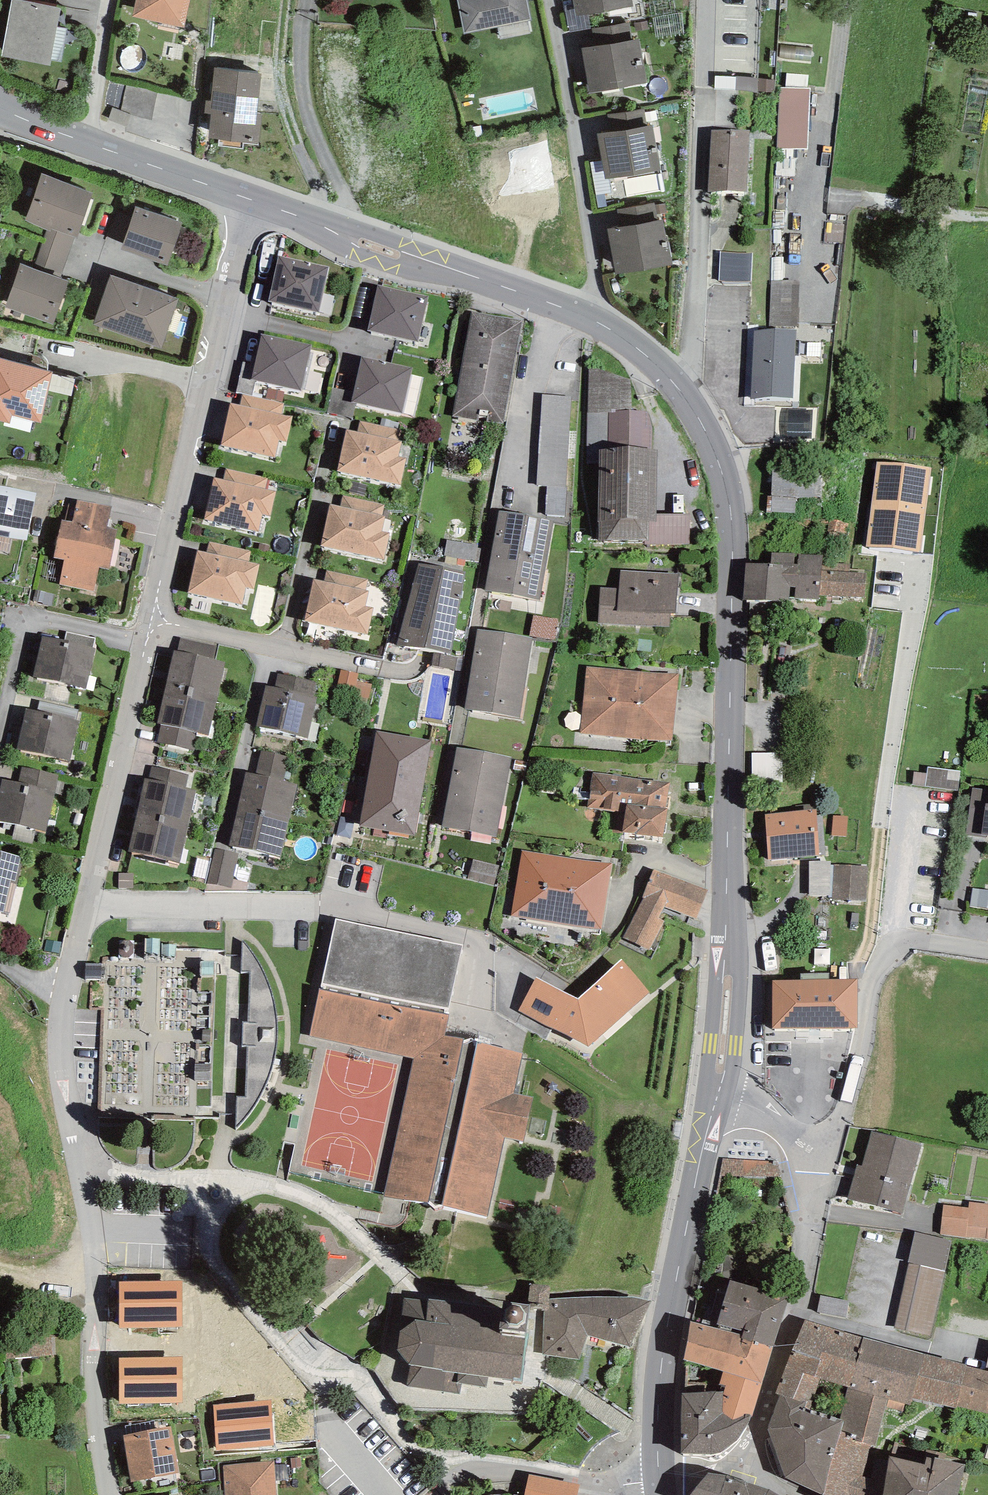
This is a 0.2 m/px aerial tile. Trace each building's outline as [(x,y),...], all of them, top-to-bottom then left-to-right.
[(18,0),(11,0),(1,56),(50,66),(51,60),(57,27),(61,9),(18,0)] [(133,17),(185,28),(190,0),(136,0),(133,17)] [(531,20),(527,0),(457,0),(464,34),(531,20)] [(574,4),(576,16),(588,14),(633,7),(632,0),(573,0),(574,4)] [(576,16),(574,4),(564,6),(569,32),(590,29),(588,14),(576,16)] [(632,40),(629,23),(592,29),(594,46),(632,40)] [(51,60),(62,62),(68,29),(57,27),(51,60)] [(594,46),(581,48),(589,93),(646,83),(639,39),(632,40),(594,46)] [(211,115),(209,138),(220,139),(219,146),(242,148),(243,143),(259,144),(262,114),(257,114),(261,73),(215,68),(212,102),(206,101),(205,114),(211,115)] [(736,76),(715,76),(714,89),(735,90),(736,76)] [(758,78),(736,76),(735,90),(758,93),(758,91),(758,78)] [(774,92),(775,79),(758,78),(758,91),(774,92)] [(153,110),(158,89),(128,83),(124,104),(153,110)] [(810,88),(779,87),(778,147),(808,149),(810,88)] [(647,126),(645,109),(608,115),(611,132),(647,126)] [(611,132),(597,134),(605,179),(660,170),(652,126),(647,126),(611,132)] [(712,130),(708,192),(747,191),(750,130),(712,130)] [(43,174),(25,221),(47,230),(50,231),(51,228),(75,238),(77,238),(93,192),(43,174)] [(654,205),(654,203),(618,209),(621,226),(657,220),(656,215),(654,205)] [(656,215),(667,213),(665,204),(654,205),(656,215)] [(183,222),(135,206),(121,249),(167,266),(183,222)] [(608,229),(616,275),(672,265),(663,220),(657,220),(621,226),(608,229)] [(60,278),(72,245),(75,238),(51,228),(50,231),(47,230),(33,268),(60,278)] [(751,282),(754,254),(720,252),(719,281),(751,282)] [(328,267),(279,256),(269,301),(319,311),(328,267)] [(33,268),(20,263),(5,307),(53,325),(68,281),(60,278),(33,268)] [(179,299),(110,275),(94,324),(162,348),(179,299)] [(770,326),(799,326),(800,281),(771,281),(770,326)] [(366,319),(373,289),(358,285),(351,316),(366,319)] [(428,296),(379,285),(368,330),(418,341),(428,296)] [(522,321),(471,312),(453,415),(504,424),(522,321)] [(751,398),(793,398),(797,330),(754,331),(751,398)] [(311,345),(261,334),(251,379),(300,390),(311,345)] [(38,356),(34,355),(31,367),(48,372),(48,369),(47,365),(45,361),(42,358),(38,356)] [(412,368),(362,357),(354,392),(352,401),(357,402),(402,412),(412,368)] [(0,358),(0,421),(10,423),(12,415),(40,423),(52,373),(48,372),(31,367),(0,358)] [(631,380),(590,367),(588,414),(608,414),(615,414),(615,410),(633,410),(631,380)] [(326,412),(353,418),(357,402),(352,401),(354,392),(332,387),(326,412)] [(282,402),(285,392),(268,389),(266,398),(282,402)] [(287,442),(292,416),(282,414),(284,403),(243,394),(240,405),(231,403),(221,445),(275,458),(278,440),(287,442)] [(571,396),(542,394),(537,485),(547,486),(545,515),(565,516),(571,396)] [(811,439),(813,409),(781,408),(781,439),(811,439)] [(653,427),(648,413),(633,410),(615,410),(615,414),(608,414),(608,450),(652,450),(653,427)] [(588,414),(587,464),(598,464),(598,450),(608,450),(608,414),(588,414)] [(400,484),(406,459),(398,457),(401,441),(398,441),(401,430),(360,421),(358,432),(346,430),(338,470),(400,484)] [(598,464),(597,494),(656,495),(657,450),(652,450),(608,450),(598,450),(598,464)] [(879,461),(872,505),(927,512),(932,469),(879,461)] [(772,497),(772,512),(795,513),(797,498),(821,497),(822,465),(773,467),(772,497)] [(270,516),(275,491),(265,488),(267,477),(226,468),(223,479),(214,477),(204,519),(258,532),(261,514),(270,516)] [(8,476),(0,475),(0,487),(6,488),(8,476)] [(365,496),(367,485),(351,481),(349,491),(365,496)] [(13,537),(26,540),(37,493),(6,488),(0,487),(0,535),(13,537)] [(656,513),(656,495),(597,494),(597,522),(599,522),(599,541),(645,541),(648,541),(648,521),(656,521),(656,513)] [(383,559),(389,534),(381,532),(384,517),(382,516),(384,505),(343,496),(340,506),(330,504),(321,546),(383,559)] [(64,560),(60,584),(94,591),(99,567),(109,569),(117,529),(107,527),(112,507),(77,500),(72,521),(62,520),(54,557),(64,560)] [(921,553),(927,512),(872,505),(867,546),(921,553)] [(554,521),(499,511),(485,590),(539,600),(554,521)] [(690,545),(691,514),(656,513),(656,521),(648,521),(648,541),(645,541),(645,544),(690,545)] [(10,553),(13,537),(0,535),(0,551),(10,553)] [(482,562),(484,549),(478,548),(478,545),(447,540),(444,556),(459,558),(466,559),(482,562)] [(255,589),(260,563),(249,561),(252,550),(210,541),(207,552),(198,550),(188,592),(242,605),(246,587),(255,589)] [(746,563),(744,600),(789,602),(789,598),(818,599),(819,595),(821,563),(823,555),(772,553),(772,564),(746,563)] [(465,572),(418,563),(397,645),(450,654),(465,572)] [(864,598),(865,573),(851,572),(851,565),(821,563),(819,595),(864,598)] [(367,634),(373,609),(365,607),(368,591),(366,591),(368,580),(327,571),(325,580),(314,578),(305,620),(367,634)] [(600,588),(598,623),(670,626),(670,614),(676,614),(678,574),(621,571),(618,588),(600,588)] [(557,619),(533,616),(530,635),(554,639),(557,619)] [(532,638),(478,629),(464,709),(520,718),(532,638)] [(86,688),(96,648),(93,648),(96,638),(67,632),(64,641),(42,636),(33,677),(86,688)] [(214,658),(216,646),(181,639),(178,651),(214,658)] [(216,704),(225,661),(214,658),(178,651),(174,650),(164,693),(216,704)] [(455,670),(457,658),(434,653),(432,666),(455,670)] [(587,667),(580,733),(672,741),(679,673),(587,667)] [(369,699),(372,685),(356,681),(357,673),(341,670),(337,692),(369,699)] [(316,683),(277,674),(274,686),(265,684),(255,727),(308,739),(317,697),(313,696),(316,683)] [(209,736),(216,704),(164,693),(157,724),(161,725),(197,733),(209,736)] [(76,721),(79,710),(39,701),(37,712),(76,721)] [(37,712),(26,709),(17,748),(70,761),(79,721),(76,721),(37,712)] [(157,742),(193,750),(197,733),(161,725),(157,742)] [(431,741),(377,731),(360,826),(414,835),(431,741)] [(511,757),(457,747),(442,827),(496,837),(511,757)] [(255,774),(283,781),(289,757),(261,750),(255,774)] [(782,753),(752,753),(752,779),(782,779),(782,753)] [(186,786),(188,774),(152,766),(150,778),(186,786)] [(21,767),(18,782),(3,779),(0,789),(0,821),(46,832),(59,774),(21,767)] [(959,791),(961,772),(928,767),(927,774),(925,786),(959,791)] [(283,781),(255,774),(246,772),(237,810),(289,822),(298,784),(283,781)] [(927,774),(914,772),(912,785),(925,786),(927,774)] [(670,783),(593,773),(588,808),(625,812),(623,832),(636,833),(636,835),(662,837),(667,808),(665,808),(670,783)] [(188,832),(197,789),(186,786),(150,778),(146,778),(136,820),(188,832)] [(967,834),(985,837),(985,833),(987,834),(987,791),(973,789),(967,834)] [(817,809),(765,814),(768,860),(819,855),(817,809)] [(289,822),(237,810),(229,845),(280,858),(289,822)] [(847,836),(848,816),(833,815),(832,835),(847,836)] [(181,864),(188,832),(136,820),(129,851),(181,864)] [(231,888),(238,853),(215,848),(207,883),(231,888)] [(611,863),(521,850),(511,915),(600,929),(611,863)] [(9,915),(22,856),(0,852),(0,913),(9,915)] [(499,866),(473,859),(468,879),(494,886),(499,866)] [(831,861),(809,861),(809,896),(832,896),(834,865),(831,865),(831,861)] [(866,901),(868,867),(834,865),(832,896),(832,900),(866,901)] [(708,890),(655,869),(642,898),(644,898),(622,938),(649,950),(664,921),(659,918),(665,907),(696,919),(708,890)] [(133,888),(133,874),(119,874),(119,888),(133,888)] [(523,1142),(533,1098),(514,1094),(523,1054),(477,1043),(472,1038),(463,1041),(463,1039),(444,1036),(461,945),(336,919),(309,1036),(414,1059),(384,1195),(428,1203),(434,1209),(443,1205),(488,1217),(505,1138),(523,1142)] [(60,953),(62,942),(46,939),(44,950),(60,953)] [(536,977),(519,1011),(588,1047),(649,993),(621,960),(579,999),(536,977)] [(773,981),(773,1029),(858,1028),(857,979),(830,979),(801,980),(773,981)] [(857,1165),(848,1199),(902,1213),(921,1146),(871,1132),(862,1166),(857,1165)] [(941,1234),(987,1239),(987,1203),(969,1201),(968,1207),(944,1205),(941,1234)] [(951,1240),(915,1232),(895,1331),(930,1338),(951,1240)] [(119,1281),(120,1327),(183,1326),(182,1280),(119,1281)] [(788,1296),(730,1280),(718,1325),(744,1331),(742,1335),(741,1338),(774,1348),(788,1296)] [(550,1299),(550,1286),(531,1285),(528,1302),(544,1304),(550,1305),(550,1299)] [(588,1336),(631,1348),(649,1302),(631,1296),(593,1297),(588,1336)] [(579,1359),(588,1336),(593,1297),(550,1299),(550,1305),(544,1304),(543,1354),(579,1359)] [(411,1365),(408,1386),(461,1394),(462,1384),(487,1388),(488,1377),(523,1382),(531,1305),(503,1302),(503,1308),(428,1298),(428,1301),(404,1298),(402,1330),(399,1332),(398,1350),(408,1365),(411,1365)] [(792,1350),(776,1394),(780,1395),(806,1404),(805,1409),(811,1410),(820,1379),(848,1388),(850,1388),(864,1339),(805,1321),(792,1350)] [(691,1322),(684,1359),(724,1372),(733,1333),(691,1322)] [(762,1383),(774,1348),(741,1338),(742,1335),(733,1333),(724,1372),(762,1383)] [(913,1398),(924,1354),(864,1339),(850,1388),(848,1388),(839,1419),(844,1421),(842,1431),(857,1435),(855,1441),(876,1448),(887,1400),(912,1405),(913,1398)] [(957,1405),(967,1365),(924,1354),(913,1398),(956,1408),(957,1405)] [(119,1358),(120,1404),(183,1403),(182,1357),(119,1358)] [(967,1365),(957,1405),(987,1413),(987,1371),(967,1365)] [(750,1414),(752,1417),(762,1383),(724,1372),(719,1385),(726,1386),(723,1392),(722,1413),(733,1420),(744,1417),(744,1414),(750,1414)] [(723,1392),(682,1393),(682,1453),(710,1455),(717,1455),(723,1451),(740,1438),(750,1418),(752,1417),(750,1414),(744,1414),(744,1417),(733,1420),(722,1413),(723,1392)] [(768,1430),(786,1477),(823,1494),(842,1431),(844,1421),(839,1419),(811,1410),(805,1409),(806,1404),(780,1395),(768,1430)] [(213,1404),(217,1451),(275,1446),(271,1400),(213,1404)] [(124,1435),(131,1482),(179,1473),(171,1427),(124,1435)] [(842,1431),(823,1494),(883,1494),(889,1456),(890,1452),(876,1448),(855,1441),(857,1435),(842,1431)] [(945,1460),(946,1455),(927,1449),(925,1457),(926,1458),(935,1460),(935,1458),(945,1460)] [(889,1456),(883,1494),(958,1494),(965,1465),(945,1460),(935,1458),(935,1460),(926,1458),(925,1464),(889,1456)] [(291,1468),(301,1467),(300,1457),(291,1458),(291,1468)] [(223,1466),(226,1494),(276,1494),(275,1480),(274,1465),(274,1462),(223,1466)] [(288,1479),(287,1464),(274,1465),(275,1480),(288,1479)] [(708,1473),(690,1494),(777,1494),(769,1491),(727,1475),(708,1473)] [(529,1475),(524,1494),(577,1494),(579,1484),(529,1475)]
